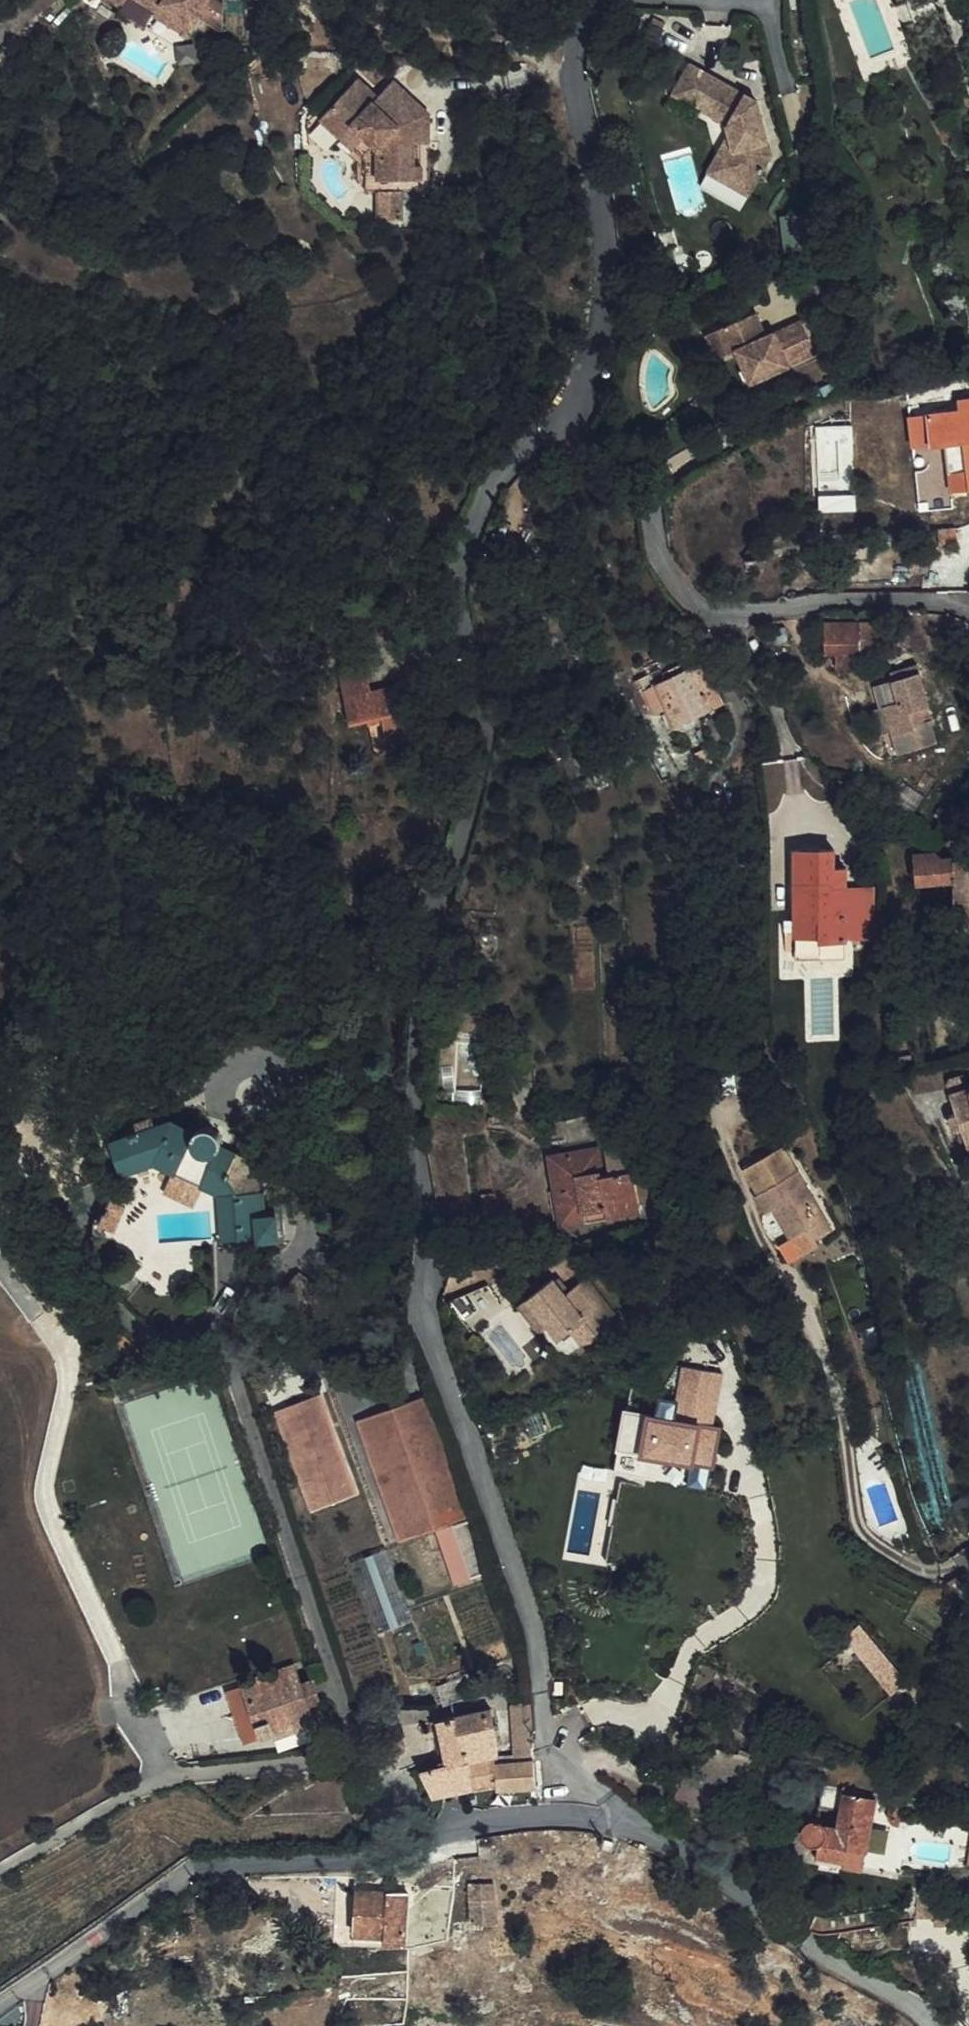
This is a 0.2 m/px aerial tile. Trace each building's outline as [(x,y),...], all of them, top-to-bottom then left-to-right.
[(162,9),(167,2),(198,23),(213,0),(149,0),(162,9)] [(198,23),(167,2),(162,9),(159,12),(190,34),(198,23)] [(755,166),(745,184),(774,200),(792,169),(779,118),(712,78),(695,109),(747,140),(751,152),(755,166)] [(325,128),(345,148),(356,136),(370,149),(381,160),(382,189),(417,189),(417,175),(417,153),(417,136),(432,137),(432,122),(409,101),(387,122),(376,110),(381,106),(363,88),(325,128)] [(376,110),(387,122),(409,101),(397,89),(381,106),(376,110)] [(345,148),(358,161),(370,149),(356,136),(345,148)] [(433,152),(432,137),(417,136),(417,153),(433,152)] [(368,170),(369,190),(382,189),(381,160),(370,149),(358,161),(368,170)] [(751,152),(729,189),(767,212),(774,200),(745,184),(755,166),(751,152)] [(381,201),(382,230),(405,229),(406,201),(381,201)] [(781,327),(743,344),(753,369),(760,365),(775,397),(841,367),(827,335),(801,346),(799,340),(789,344),(781,327)] [(743,344),(730,350),(741,374),(753,369),(743,344)] [(924,455),(953,455),(953,506),(968,506),(968,426),(923,423),(924,455)] [(954,558),(955,541),(938,541),(938,557),(954,558)] [(910,623),(874,619),(872,651),(883,652),(882,667),(906,669),(908,651),(910,623)] [(923,711),(928,711),(933,735),(938,757),(968,751),(968,727),(965,728),(962,715),(968,713),(968,693),(964,670),(937,675),(938,682),(919,687),(923,711)] [(685,685),(694,723),(706,721),(709,741),(753,733),(748,703),(743,705),(738,687),(719,692),(701,697),(697,682),(685,685)] [(337,697),(344,726),(372,721),(365,691),(337,697)] [(928,711),(923,711),(916,713),(920,738),(933,735),(928,711)] [(400,714),(372,721),(344,726),(350,749),(366,746),(382,742),(384,750),(388,766),(418,760),(413,736),(405,738),(400,714)] [(382,742),(366,746),(368,755),(384,750),(382,742)] [(956,872),(956,867),(950,864),(934,864),(936,888),(968,885),(968,871),(956,872)] [(857,866),(819,866),(819,952),(844,952),(843,957),(868,957),(868,885),(857,885),(857,866)] [(819,952),(819,976),(868,976),(868,957),(843,957),(844,952),(819,952)] [(498,1031),(484,1009),(474,1008),(474,1024),(453,1022),(453,1036),(498,1039),(498,1031)] [(968,1103),(968,1094),(967,1083),(940,1091),(943,1108),(968,1103)] [(250,1256),(282,1253),(282,1260),(304,1257),(302,1230),(292,1231),(290,1206),(261,1165),(242,1158),(242,1152),(239,1147),(236,1143),(233,1141),(226,1139),(220,1140),(213,1142),(209,1144),(190,1133),(182,1138),(172,1130),(154,1135),(158,1147),(150,1149),(152,1156),(138,1160),(146,1187),(181,1176),(202,1188),(228,1204),(246,1214),(250,1256)] [(777,1147),(770,1130),(758,1135),(766,1153),(777,1147)] [(832,1238),(794,1152),(752,1169),(764,1197),(763,1197),(769,1212),(775,1209),(788,1242),(807,1235),(812,1247),(832,1238)] [(602,1165),(551,1173),(555,1195),(566,1193),(575,1240),(643,1229),(640,1209),(649,1208),(647,1198),(638,1199),(631,1161),(610,1165),(615,1193),(607,1194),(602,1165)] [(193,1205),(218,1219),(228,1204),(202,1188),(193,1205)] [(566,1193),(555,1195),(565,1242),(575,1240),(566,1193)] [(492,1212),(480,1213),(483,1230),(495,1227),(492,1212)] [(556,1296),(528,1319),(551,1346),(562,1360),(575,1349),(586,1363),(620,1335),(588,1295),(570,1311),(556,1296)] [(528,1319),(520,1326),(542,1353),(551,1346),(528,1319)] [(726,1429),(731,1398),(701,1394),(698,1425),(726,1429)] [(475,1533),(423,1415),(381,1432),(427,1551),(475,1533)] [(360,1515),(313,1419),(291,1430),(329,1530),(360,1515)] [(640,1431),(631,1487),(648,1489),(654,1490),(656,1475),(704,1481),(729,1483),(734,1440),(707,1437),(708,1430),(696,1428),(695,1437),(640,1431)] [(273,1439),(319,1535),(329,1530),(291,1430),(273,1439)] [(356,1442),(408,1558),(427,1551),(381,1432),(356,1442)] [(496,1587),(477,1540),(457,1548),(478,1595),(496,1587)] [(909,1705),(875,1647),(853,1660),(888,1717),(909,1705)] [(301,1694),(243,1711),(258,1768),(317,1749),(312,1732),(305,1710),(301,1694)] [(305,1710),(312,1732),(325,1728),(318,1706),(305,1710)] [(243,1711),(228,1715),(244,1773),(258,1768),(243,1711)] [(517,1755),(510,1756),(512,1774),(524,1772),(521,1746),(534,1744),(532,1714),(511,1720),(517,1755)] [(492,1730),(445,1746),(453,1787),(470,1783),(497,1777),(492,1730)] [(470,1783),(476,1814),(538,1803),(534,1779),(524,1772),(512,1774),(497,1777),(470,1783)] [(447,1788),(453,1818),(476,1814),(470,1783),(453,1787),(447,1788)] [(453,1818),(447,1788),(426,1792),(431,1822),(453,1818)] [(877,1817),(822,1803),(816,1825),(839,1830),(835,1849),(814,1842),(815,1831),(808,1830),(798,1839),(796,1852),(797,1855),(801,1862),(805,1867),(818,1870),(817,1875),(883,1891),(884,1888),(890,1865),(866,1859),(877,1817)] [(502,1904),(470,1904),(470,1914),(472,1946),(504,1945),(502,1904)] [(404,1965),(409,1919),(360,1913),(355,1952),(381,1955),(379,1962),(404,1965)]
